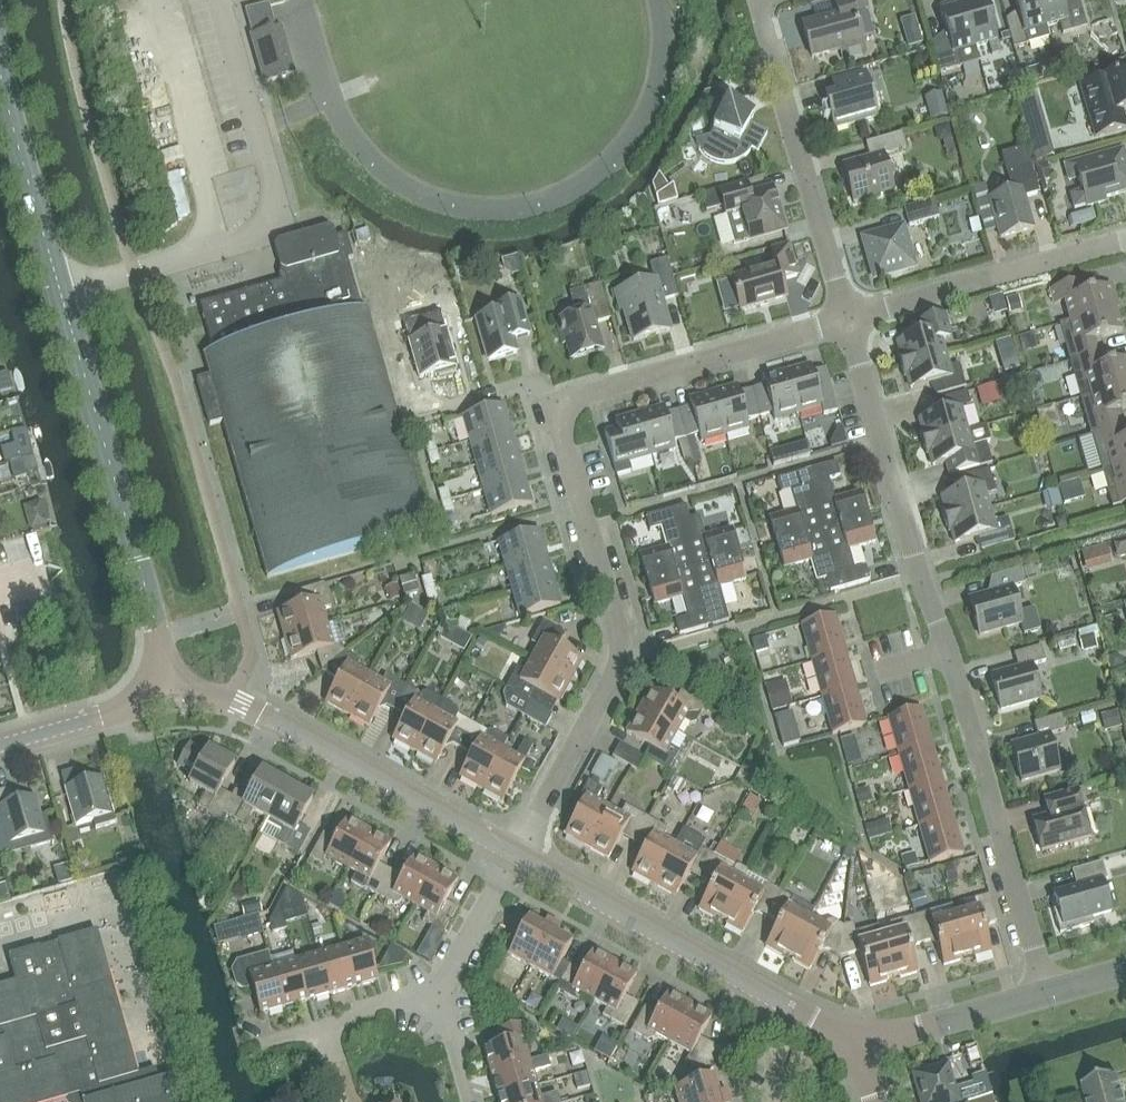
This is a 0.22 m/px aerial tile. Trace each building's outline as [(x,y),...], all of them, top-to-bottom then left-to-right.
[(858,26),(854,12),(867,8),(865,0),(834,0),(838,15),(803,25),(812,57),(841,49),(843,58),(863,53),(856,27),(858,26)] [(962,1),(962,5),(963,4),(975,47),(989,43),(992,54),(1001,52),(986,0),(967,0),(962,1)] [(1019,17),(1006,21),(1014,48),(1027,44),(1049,38),(1046,26),(1038,0),(1014,0),(1019,17)] [(1046,26),(1060,22),(1063,34),(1087,27),(1079,0),(1078,0),(1064,4),(1063,0),(1038,0),(1046,26)] [(939,6),(948,37),(931,42),(939,68),(977,57),(975,47),(963,4),(962,5),(955,7),(954,2),(939,6)] [(245,10),(252,35),(251,36),(265,83),(296,74),(282,27),(276,29),(268,3),(245,10)] [(907,41),(908,48),(923,44),(920,33),(909,36),(907,41)] [(1095,137),(1125,128),(1125,123),(1122,110),(1125,109),(1125,72),(1080,85),(1095,137)] [(836,95),(826,98),(834,128),(877,116),(865,73),(833,82),(836,95)] [(705,94),(700,103),(716,112),(726,94),(718,90),(705,94)] [(750,123),(753,118),(727,104),(710,136),(696,140),(697,147),(701,152),(705,156),(710,160),(715,163),(722,164),(728,164),(736,162),(743,159),(750,154),(752,150),(757,153),(768,133),(750,123)] [(893,190),(883,155),(906,148),(902,133),(866,143),(870,158),(843,165),(853,201),(893,190)] [(1123,149),(1065,166),(1071,184),(1080,182),(1083,193),(1070,196),(1074,210),(1106,201),(1105,197),(1125,191),(1125,159),(1123,149)] [(1004,162),(1013,192),(990,198),(1001,238),(1033,228),(1025,198),(1039,193),(1028,155),(1004,162)] [(659,206),(678,201),(673,185),(669,188),(659,173),(653,185),(659,206)] [(723,204),(726,215),(734,244),(749,239),(785,229),(773,188),(750,194),(747,181),(719,189),(702,194),(706,209),(723,204)] [(904,209),(909,226),(939,217),(934,200),(904,209)] [(210,376),(197,380),(210,425),(223,422),(267,577),(417,535),(431,531),(399,419),(367,307),(361,309),(347,260),(353,258),(346,235),(337,237),(335,231),(328,227),(278,242),(275,247),(280,268),(287,271),(286,272),(288,279),(249,290),(200,304),(206,325),(208,332),(213,351),(203,354),(207,367),(210,376)] [(864,239),(875,277),(913,266),(902,228),(864,239)] [(776,265),(731,278),(740,310),(787,297),(782,280),(798,275),(789,244),(772,249),(776,265)] [(615,292),(620,310),(624,309),(633,341),(670,330),(661,301),(678,297),(667,259),(649,264),(654,281),(615,292)] [(1078,280),(1050,288),(1055,303),(1065,301),(1071,323),(1116,310),(1119,309),(1112,286),(1082,294),(1078,280)] [(600,284),(569,293),(574,314),(557,319),(563,342),(567,341),(572,359),(603,350),(595,323),(610,318),(600,284)] [(502,305),(503,311),(477,318),(489,361),(517,353),(513,339),(530,334),(520,300),(502,305)] [(1064,338),(1071,361),(1098,353),(1094,339),(1122,332),(1116,310),(1071,323),(1074,335),(1064,338)] [(897,355),(901,366),(945,354),(941,340),(951,337),(945,314),(918,321),(922,334),(897,341),(901,354),(897,355)] [(456,370),(455,367),(457,367),(446,330),(428,335),(425,322),(405,327),(409,340),(409,341),(419,378),(435,373),(435,376),(456,370)] [(1013,349),(1010,339),(996,344),(999,353),(1013,349)] [(1071,361),(1078,385),(1081,397),(1091,394),(1125,384),(1125,360),(1102,367),(1098,353),(1071,361)] [(945,354),(901,366),(904,377),(907,376),(911,389),(935,382),(939,394),(966,387),(959,364),(949,367),(945,354)] [(810,364),(787,371),(799,414),(823,407),(824,412),(837,409),(826,369),(813,372),(810,364)] [(765,386),(752,390),(760,416),(773,413),(775,421),(799,414),(787,371),(763,378),(765,386)] [(1091,394),(1081,397),(1092,434),(1119,426),(1115,412),(1125,409),(1125,384),(1091,394)] [(737,385),(713,392),(725,435),(749,428),(747,420),(760,416),(752,390),(739,393),(737,385)] [(978,394),(981,406),(997,402),(994,390),(978,394)] [(920,433),(923,443),(967,431),(961,407),(971,404),(967,391),(940,399),(944,412),(919,419),(923,432),(920,433)] [(678,411),(684,432),(686,438),(699,434),(701,442),(725,435),(713,392),(689,399),(691,407),(678,411)] [(463,416),(470,441),(511,430),(504,405),(463,416)] [(1061,428),(1055,406),(1036,411),(1043,434),(1061,428)] [(639,413),(645,435),(652,456),(675,449),(673,441),(686,438),(684,432),(678,411),(665,415),(663,407),(639,413)] [(605,432),(612,459),(617,476),(631,472),(628,463),(652,456),(645,435),(639,413),(615,420),(618,428),(605,432)] [(986,425),(967,431),(923,443),(926,454),(929,453),(933,466),(958,459),(961,472),(992,463),(986,440),(989,439),(986,425)] [(1092,434),(1098,457),(1108,455),(1112,467),(1125,464),(1125,439),(1123,440),(1119,426),(1092,434)] [(470,441),(477,466),(518,454),(511,430),(470,441)] [(427,453),(437,451),(433,440),(424,443),(427,453)] [(427,453),(430,464),(440,462),(437,451),(427,453)] [(477,466),(484,490),(525,478),(518,454),(477,466)] [(836,463),(808,471),(825,529),(868,517),(861,492),(835,500),(829,479),(840,476),(836,463)] [(1112,467),(1102,470),(1113,507),(1125,503),(1125,464),(1112,467)] [(942,510),(945,520),(989,508),(986,495),(996,492),(989,469),(963,476),(966,489),(941,496),(945,509),(942,510)] [(825,529),(808,471),(777,479),(781,491),(790,489),(796,511),(770,518),(777,543),(825,529)] [(525,478),(484,490),(491,515),(532,504),(525,478)] [(438,491),(441,502),(451,499),(447,489),(438,491)] [(441,502),(442,505),(444,513),(454,510),(451,499),(441,502)] [(685,506),(674,509),(691,568),(739,554),(731,529),(705,537),(699,516),(689,519),(685,506)] [(989,508),(945,520),(948,532),(951,531),(955,544),(980,537),(984,549),(1014,541),(1008,518),(993,522),(989,508)] [(640,555),(648,580),(691,568),(674,509),(646,517),(650,531),(661,527),(667,548),(640,555)] [(868,517),(825,529),(842,588),(870,580),(866,566),(855,570),(849,549),(875,542),(868,517)] [(825,529),(777,543),(784,568),(811,560),(817,581),(826,578),(830,592),(842,588),(825,529)] [(498,542),(505,567),(546,555),(539,530),(498,542)] [(1114,542),(1118,558),(1125,555),(1125,539),(1114,542)] [(739,554),(691,568),(708,626),(729,621),(719,586),(746,579),(739,554)] [(505,567),(512,591),(553,579),(546,555),(505,567)] [(708,626),(691,568),(648,580),(655,605),(681,598),(687,618),(676,621),(679,635),(708,626)] [(1011,588),(1025,584),(1021,569),(994,576),(998,591),(970,599),(980,635),(1021,623),(1024,635),(1040,630),(1034,608),(1018,613),(1011,588)] [(399,579),(404,595),(419,591),(414,575),(399,579)] [(425,590),(434,587),(431,576),(422,579),(425,590)] [(553,579),(512,591),(519,616),(560,605),(553,579)] [(323,584),(293,594),(297,607),(277,613),(284,637),(326,623),(322,609),(330,606),(323,584)] [(434,587),(425,590),(428,600),(437,598),(434,587)] [(835,615),(801,624),(812,661),(845,651),(835,615)] [(456,626),(465,632),(470,623),(461,618),(456,626)] [(566,634),(543,621),(531,642),(539,646),(532,659),(571,681),(583,659),(560,646),(566,634)] [(326,623),(284,637),(291,660),(315,653),(320,672),(344,652),(342,644),(333,646),(326,623)] [(753,639),(756,653),(769,649),(765,635),(753,639)] [(1032,665),(1046,661),(1041,646),(1014,653),(1018,668),(991,676),(1001,710),(1041,698),(1032,665)] [(822,697),(856,688),(845,651),(812,661),(822,697)] [(337,681),(325,702),(347,714),(369,675),(354,667),(358,660),(344,652),(320,672),(337,681)] [(532,659),(524,673),(517,669),(506,689),(529,702),(536,690),(559,703),(571,681),(532,659)] [(401,696),(406,686),(384,674),(380,682),(369,675),(347,714),(369,726),(381,705),(393,712),(401,696)] [(766,686),(773,711),(793,705),(786,680),(766,686)] [(443,700),(427,691),(423,692),(421,695),(406,686),(401,696),(393,712),(404,718),(392,739),(414,751),(436,712),(443,700)] [(833,734),(838,732),(866,724),(856,688),(822,697),(833,734)] [(695,723),(705,704),(681,691),(674,702),(650,689),(638,711),(677,733),(684,721),(690,724),(695,723)] [(468,733),(473,724),(461,717),(458,715),(459,713),(458,708),(443,700),(436,712),(414,751),(436,763),(448,742),(459,749),(468,733)] [(522,716),(546,728),(553,715),(529,703),(522,716)] [(922,708),(888,718),(899,754),(932,744),(922,708)] [(677,733),(638,711),(626,733),(650,746),(644,758),(668,771),(679,751),(670,746),(677,733)] [(776,719),(784,747),(800,743),(793,714),(776,719)] [(1034,722),(1039,737),(1011,745),(1021,781),(1059,770),(1049,735),(1066,730),(1061,715),(1034,722)] [(468,733),(459,749),(471,755),(459,776),(481,788),(503,750),(508,739),(491,729),(486,731),(473,724),(468,733)] [(841,740),(849,767),(862,763),(854,736),(841,740)] [(503,750),(481,788),(503,801),(533,746),(524,741),(516,757),(503,750)] [(207,812),(206,814),(218,821),(219,821),(223,813),(232,796),(220,789),(234,764),(209,749),(206,754),(190,744),(177,766),(194,776),(190,783),(205,792),(197,806),(207,812)] [(644,758),(620,744),(613,757),(637,770),(644,758)] [(932,744),(899,754),(909,790),(942,781),(932,744)] [(61,774),(76,826),(94,820),(96,828),(116,823),(102,775),(82,780),(79,769),(61,774)] [(248,797),(236,790),(235,790),(232,796),(223,813),(245,825),(253,811),(268,820),(287,785),(262,771),(248,797)] [(942,781),(909,790),(919,827),(953,817),(942,781)] [(582,796),(585,798),(565,835),(587,847),(608,808),(596,802),(603,789),(590,782),(582,796)] [(261,834),(298,854),(311,832),(298,825),(313,799),(287,785),(268,820),(261,834)] [(0,826),(0,856),(10,853),(12,852),(10,844),(29,839),(31,847),(53,841),(46,815),(41,816),(34,794),(15,799),(12,788),(0,791),(0,814),(3,825),(0,826)] [(1088,805),(1083,788),(1044,798),(1049,815),(1033,820),(1042,852),(1091,838),(1082,806),(1088,805)] [(608,808),(587,847),(608,859),(622,835),(633,842),(647,817),(626,806),(621,816),(608,808)] [(645,848),(632,872),(653,884),(675,845),(663,839),(668,829),(647,817),(633,842),(645,848)] [(930,863),(963,853),(953,817),(919,827),(930,863)] [(323,833),(310,858),(322,865),(327,857),(348,869),(369,830),(347,818),(335,840),(323,833)] [(351,882),(364,889),(364,888),(377,895),(391,870),(379,864),(391,842),(369,830),(348,869),(355,873),(351,882)] [(700,879),(714,854),(691,841),(685,851),(675,845),(653,884),(675,896),(689,872),(700,879)] [(700,879),(712,885),(699,909),(715,918),(716,915),(722,919),(747,873),(747,871),(738,866),(737,867),(714,854),(700,879)] [(414,906),(436,868),(414,855),(402,877),(391,870),(377,895),(394,905),(399,904),(401,899),(414,906)] [(1077,887),(1054,894),(1058,909),(1053,910),(1060,933),(1094,924),(1092,917),(1111,912),(1102,881),(1107,879),(1102,862),(1072,871),(1077,887)] [(436,868),(414,906),(427,913),(422,920),(444,932),(458,908),(446,901),(458,880),(436,868)] [(726,925),(742,933),(756,909),(767,916),(781,891),(768,884),(747,873),(722,919),(728,922),(726,925)] [(52,899),(74,895),(72,884),(50,889),(52,899)] [(280,903),(285,923),(308,917),(302,898),(288,888),(280,903)] [(804,904),(781,891),(767,916),(779,922),(766,946),(781,955),(783,953),(789,956),(809,919),(798,914),(804,904)] [(967,913),(955,916),(967,956),(973,954),(974,957),(991,952),(984,925),(997,922),(989,895),(964,902),(967,913)] [(280,903),(270,922),(271,925),(273,933),(287,929),(285,923),(280,903)] [(967,956),(955,916),(952,905),(929,912),(915,916),(923,943),(936,939),(943,965),(961,960),(960,958),(967,956)] [(518,937),(508,954),(530,966),(546,938),(539,935),(543,927),(528,919),(527,920),(519,916),(510,932),(518,937)] [(923,943),(915,916),(890,923),(893,934),(881,937),(893,977),(899,975),(900,978),(918,973),(910,946),(923,943)] [(823,947),(840,956),(844,926),(832,920),(818,925),(809,919),(789,956),(795,959),(793,962),(809,971),(823,947)] [(844,926),(840,956),(860,951),(870,986),(887,981),(886,979),(893,977),(881,937),(878,926),(855,932),(853,924),(844,926)] [(68,1100),(68,1099),(71,1098),(73,1101),(183,1101),(176,1077),(160,1082),(157,1070),(138,1075),(97,933),(59,944),(59,945),(40,951),(39,950),(9,959),(16,983),(0,988),(0,1101),(61,1101),(68,1100)] [(546,938),(530,966),(552,978),(560,983),(570,965),(562,961),(572,943),(557,935),(552,942),(546,938)] [(378,981),(367,942),(343,948),(354,988),(378,981)] [(343,948),(319,955),(331,995),(354,988),(343,948)] [(560,983),(556,990),(577,1001),(581,994),(594,1001),(615,962),(593,950),(581,971),(570,965),(560,983)] [(269,954),(237,963),(233,971),(237,985),(245,990),(252,988),(260,1015),(284,1008),(273,968),(269,954)] [(319,955),(296,962),(307,1001),(331,995),(319,955)] [(296,962),(273,968),(284,1008),(307,1001),(296,962)] [(615,962),(594,1001),(607,1008),(603,1016),(611,1020),(624,1027),(637,1002),(625,996),(637,974),(615,962)] [(631,1031),(647,1040),(653,1039),(656,1035),(669,1043),(690,1004),(669,992),(657,1013),(645,1007),(631,1031)] [(723,1050),(712,1044),(700,1038),(712,1016),(690,1004),(669,1043),(690,1054),(686,1062),(702,1071),(712,1069),(723,1050)] [(484,1049),(491,1073),(530,1062),(529,1061),(523,1038),(527,1037),(523,1024),(497,1031),(501,1044),(484,1049)] [(530,1062),(491,1073),(497,1097),(536,1085),(533,1073),(550,1068),(546,1056),(529,1061),(530,1062)] [(948,1064),(913,1074),(921,1101),(959,1101),(948,1064)] [(1083,1085),(1087,1101),(1124,1101),(1117,1076),(1083,1085)] [(679,1101),(712,1101),(711,1096),(719,1094),(714,1077),(675,1088),(679,1101)] [(497,1097),(499,1101),(559,1101),(557,1093),(540,1097),(536,1085),(497,1097)]
